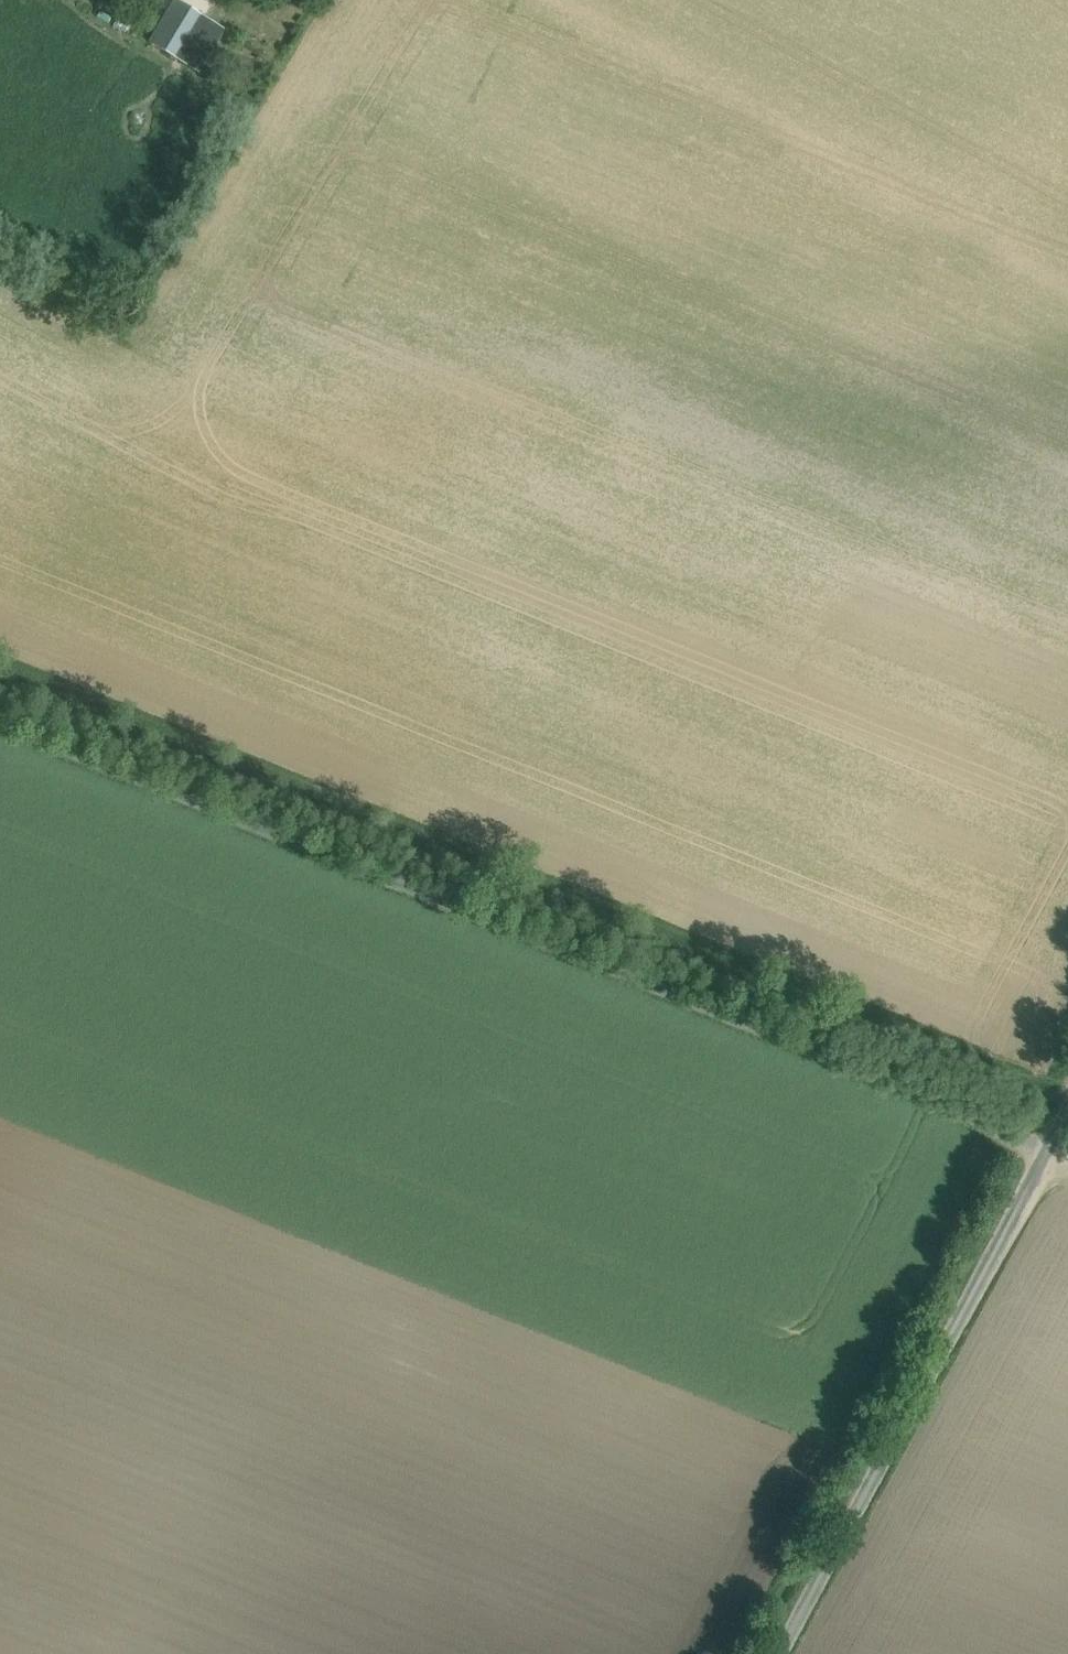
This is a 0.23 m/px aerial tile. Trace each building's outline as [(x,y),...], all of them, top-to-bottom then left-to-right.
[(177,0),(176,0),(151,43),(176,58),(177,56),(187,39),(190,41),(205,16),(177,0)] [(205,16),(190,41),(187,39),(177,56),(200,70),(225,28),(205,16)]
